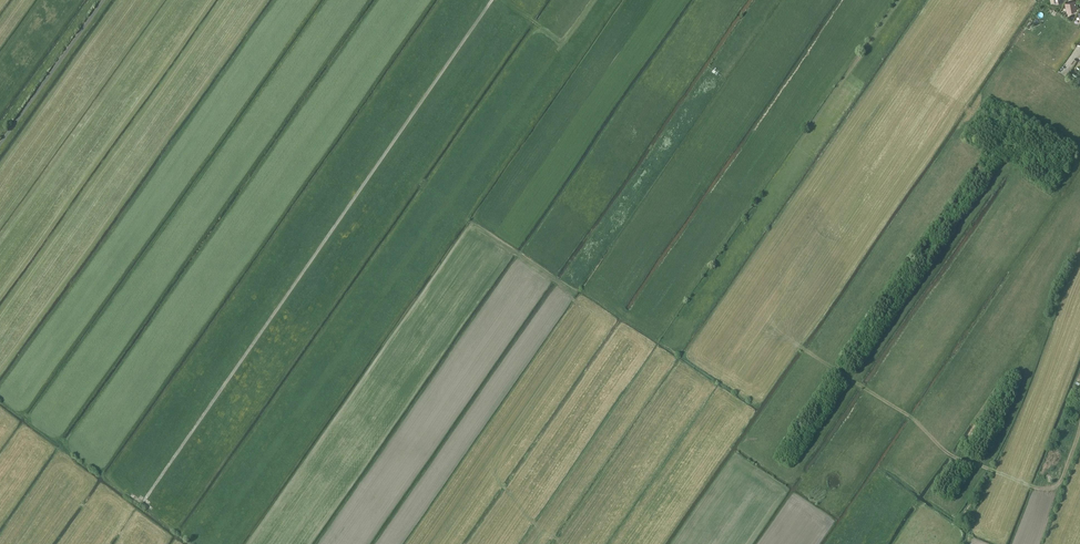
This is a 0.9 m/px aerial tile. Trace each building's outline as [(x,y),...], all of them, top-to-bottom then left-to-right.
[(1066,3),(1066,7),(1067,7),(1068,12),(1073,11),(1073,9),(1074,9),(1074,7),(1076,7),(1075,1),(1066,3)]
